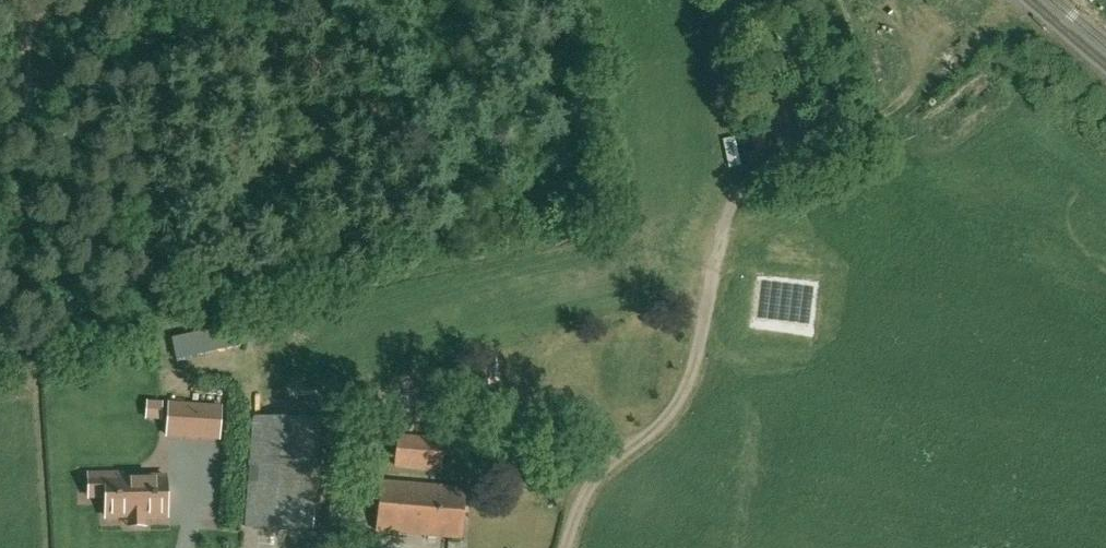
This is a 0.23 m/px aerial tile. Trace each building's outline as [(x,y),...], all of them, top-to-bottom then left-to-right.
[(449,299),(440,301),(447,324),(456,322),(449,299)] [(330,345),(259,348),(260,394),(332,392),(330,345)] [(185,406),(183,437),(219,439),(221,408),(185,406)] [(331,418),(283,415),(252,413),(244,524),(323,530),(331,418)] [(437,467),(439,439),(399,436),(397,464),(437,467)] [(122,474),(102,474),(102,498),(107,498),(107,518),(128,518),(128,522),(145,522),(145,518),(166,517),(165,477),(122,477),(122,474)] [(463,488),(381,481),(377,530),(459,537),(463,488)]
